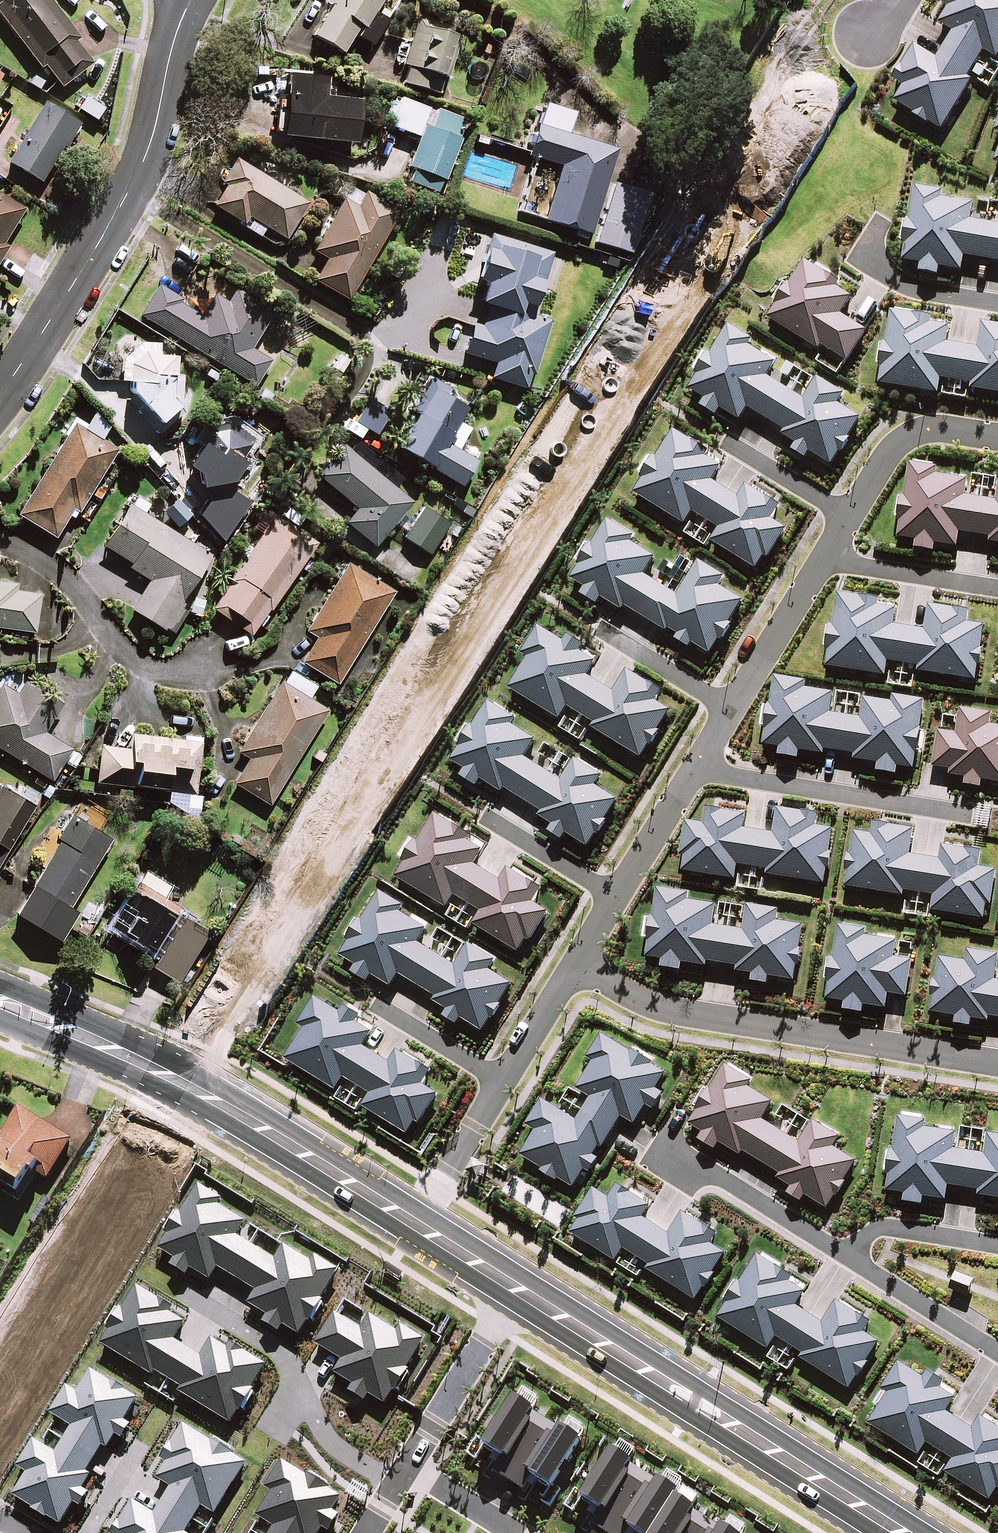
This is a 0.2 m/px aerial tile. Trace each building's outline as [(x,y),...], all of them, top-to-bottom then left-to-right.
[(50,0),(0,0),(0,14),(41,68),(45,65),(62,87),(92,64),(71,37),(75,33),(50,0)] [(332,4),(314,35),(343,52),(354,33),(371,43),(385,19),(375,13),(382,0),(325,0),(332,4)] [(929,16),(950,28),(933,56),(912,44),(883,91),(946,128),(973,83),(963,77),(982,45),(994,52),(997,46),(997,0),(938,0),(929,16)] [(417,21),(403,63),(408,65),(402,84),(439,96),(443,85),(459,35),(417,21)] [(323,76),(285,73),(280,134),(353,141),(356,99),(321,96),(323,76)] [(419,136),(408,165),(414,167),(409,181),(439,192),(465,116),(395,91),(383,123),(419,136)] [(79,123),(47,102),(9,161),(41,182),(79,123)] [(545,103),(538,124),(569,134),(576,112),(545,103)] [(592,234),(618,148),(569,134),(538,124),(529,155),(562,165),(545,220),(592,234)] [(208,202),(261,235),(266,227),(286,239),(308,203),(235,158),(219,184),(223,187),(219,194),(214,191),(208,202)] [(651,194),(615,183),(597,242),(632,253),(651,194)] [(901,260),(961,269),(963,254),(997,259),(997,228),(969,223),(972,205),(942,200),(943,191),(912,186),(901,260)] [(0,193),(0,257),(8,245),(4,242),(25,209),(0,193)] [(398,212),(365,193),(357,207),(343,199),(313,250),(327,258),(314,280),(348,299),(398,212)] [(478,300),(486,303),(480,324),(471,321),(461,352),(496,363),(492,375),(523,385),(527,372),(532,373),(550,318),(531,312),(539,286),(550,253),(522,244),(489,233),(474,278),(484,281),(478,300)] [(799,260),(766,315),(803,337),(806,333),(842,354),(859,325),(836,311),(846,295),(825,282),(828,277),(799,260)] [(224,302),(214,296),(201,316),(183,305),(185,301),(158,284),(140,314),(255,385),(270,360),(249,347),(267,318),(273,309),(234,285),(224,302)] [(997,394),(997,327),(984,324),(980,349),(949,344),(952,329),(933,326),(935,317),(892,310),(888,341),(879,339),(874,368),(883,369),(880,386),(940,395),(943,378),(973,383),(971,390),(997,394)] [(748,337),(724,322),(684,388),(730,416),(739,401),(795,434),(786,450),(820,470),(853,417),(832,404),(839,392),(812,376),(799,398),(757,373),(765,359),(743,346),(748,337)] [(160,341),(141,339),(119,359),(120,380),(130,380),(124,400),(156,436),(184,410),(180,406),(182,374),(176,375),(178,356),(160,341)] [(398,446),(431,464),(428,469),(460,487),(470,468),(476,458),(458,447),(469,428),(457,421),(465,406),(446,395),(450,388),(431,377),(427,384),(412,410),(417,413),(398,446)] [(391,410),(371,397),(355,421),(375,434),(391,410)] [(255,436),(218,412),(194,453),(198,467),(209,465),(222,473),(233,473),(255,436)] [(116,449),(73,423),(18,514),(55,537),(74,506),(79,510),(116,449)] [(699,445),(670,428),(632,490),(682,520),(690,508),(718,525),(710,537),(755,564),(782,520),(761,507),(769,495),(741,478),(733,492),(707,476),(715,463),(696,451),(699,445)] [(410,501),(343,445),(318,475),(357,507),(345,521),(374,545),(410,501)] [(997,479),(996,494),(960,490),(962,477),(946,475),(947,468),(921,465),(918,491),(903,489),(898,532),(956,538),(957,528),(991,531),(990,542),(997,543),(997,479)] [(220,488),(200,514),(220,539),(244,507),(220,488)] [(211,556),(127,504),(102,545),(129,562),(127,566),(149,579),(131,609),(166,630),(211,556)] [(447,522),(423,507),(404,538),(428,552),(447,522)] [(603,515),(564,578),(589,593),(593,586),(703,652),(737,596),(713,582),(721,570),(698,556),(678,590),(641,569),(650,555),(626,541),(632,532),(603,515)] [(311,548),(269,519),(210,607),(252,635),(311,548)] [(392,590),(347,562),(305,630),(316,637),(301,661),(336,682),(392,590)] [(15,577),(0,575),(0,627),(34,631),(39,594),(13,590),(15,577)] [(827,646),(826,658),(973,674),(979,621),(958,618),(959,611),(927,607),(925,627),(892,623),(894,606),(864,603),(865,596),(840,594),(836,626),(826,625),(824,646),(827,646)] [(570,706),(583,715),(602,684),(589,676),(598,661),(583,652),(587,645),(569,634),(565,641),(540,626),(523,654),(529,658),(511,688),(562,719),(570,706)] [(315,685),(288,668),(237,751),(248,757),(233,782),(268,804),(326,709),(307,698),(315,685)] [(602,684),(583,715),(596,723),(594,728),(643,758),(651,745),(653,746),(662,731),(660,730),(672,711),(657,702),(664,690),(651,682),(650,683),(628,670),(615,691),(602,684)] [(773,676),(766,740),(780,741),(779,747),(797,749),(798,743),(815,745),(816,742),(867,748),(867,751),(877,752),(876,758),(895,760),(895,754),(914,756),(921,692),(893,689),(892,698),(862,694),(860,711),(824,707),(826,689),(803,687),(803,679),(773,676)] [(16,693),(1,684),(0,686),(0,748),(52,780),(71,749),(43,731),(60,704),(23,681),(16,693)] [(507,789),(531,803),(550,772),(527,757),(537,740),(513,725),(518,719),(490,701),(475,726),(473,725),(460,746),(461,747),(453,760),(466,769),(462,776),(479,787),(484,780),(504,793),(507,789)] [(959,704),(957,722),(939,720),(934,764),(969,768),(968,777),(997,780),(997,725),(987,724),(989,708),(959,704)] [(200,740),(131,734),(130,749),(100,746),(96,781),(163,787),(162,790),(195,793),(200,740)] [(550,772),(531,803),(543,811),(541,816),(554,824),(550,831),(564,840),(568,833),(590,847),(598,834),(600,836),(609,821),(607,819),(620,800),(598,786),(604,776),(576,758),(563,780),(550,772)] [(1,785),(0,786),(0,860),(33,804),(1,785)] [(107,817),(79,801),(58,837),(60,839),(16,913),(58,938),(75,909),(69,905),(109,836),(99,830),(107,817)] [(684,816),(679,864),(730,870),(731,858),(769,862),(768,870),(820,876),(826,824),(802,821),(803,808),(771,805),(768,828),(736,824),(738,805),(714,802),(712,819),(684,816)] [(457,895),(470,903),(489,872),(475,864),(484,849),(469,840),(473,834),(456,824),(456,826),(436,814),(418,843),(416,842),(404,862),(406,863),(398,877),(449,908),(457,895)] [(932,902),(988,908),(993,864),(968,861),(970,847),(934,843),(932,857),(904,854),(907,826),(874,822),(873,829),(854,827),(846,892),(891,897),(893,882),(933,886),(932,902)] [(489,872),(470,903),(483,911),(475,924),(521,952),(528,940),(532,942),(551,912),(535,902),(544,888),(531,879),(530,881),(509,868),(502,880),(489,872)] [(169,886),(145,871),(111,924),(159,955),(152,965),(175,980),(206,931),(160,902),(169,886)] [(681,883),(653,880),(645,950),(690,955),(690,953),(735,958),(734,967),(792,974),(798,919),(771,916),(773,894),(745,890),(741,926),(706,923),(709,898),(680,895),(681,883)] [(401,974),(425,988),(444,957),(420,943),(429,928),(402,912),(405,906),(381,891),(364,920),(361,918),(348,940),(351,942),(342,955),(357,964),(353,972),(370,982),(374,974),(394,986),(401,974)] [(830,974),(828,993),(886,1000),(888,986),(911,989),(915,956),(888,953),(891,934),(861,930),(862,919),(836,916),(832,950),(825,949),(823,973),(830,974)] [(444,957),(425,988),(438,996),(435,1000),(449,1009),(445,1015),(459,1024),(463,1018),(485,1031),(493,1018),(495,1019),(504,1005),(502,1004),(514,984),(491,970),(497,960),(470,943),(457,964),(444,957)] [(989,978),(993,946),(965,943),(963,958),(940,956),(938,977),(934,976),(930,1009),(988,1016),(989,1007),(997,1008),(997,979),(989,978)] [(347,1077),(359,1085),(378,1054),(365,1046),(374,1031),(359,1022),(363,1015),(346,1005),(342,1012),(316,996),(299,1025),(306,1028),(287,1059),(339,1090),(347,1077)] [(651,1078),(658,1067),(647,1060),(650,1055),(633,1044),(630,1049),(597,1029),(583,1052),(591,1056),(576,1080),(588,1087),(572,1113),(544,1095),(513,1145),(572,1181),(618,1107),(629,1113),(640,1095),(649,1100),(659,1083),(651,1078)] [(378,1054),(359,1085),(372,1092),(364,1106),(410,1133),(418,1121),(422,1123),(440,1094),(425,1084),(434,1069),(420,1061),(419,1062),(398,1049),(390,1061),(378,1054)] [(746,1074),(723,1060),(707,1086),(704,1083),(692,1102),(696,1104),(687,1118),(734,1147),(740,1139),(778,1162),(773,1171),(823,1202),(851,1156),(829,1142),(836,1130),(815,1117),(798,1143),(755,1116),(765,1100),(739,1084),(746,1074)] [(0,1140),(0,1193),(19,1204),(37,1173),(57,1185),(81,1146),(18,1109),(0,1140)] [(897,1111),(892,1147),(887,1147),(884,1169),(890,1170),(888,1188),(941,1194),(943,1178),(997,1184),(997,1133),(986,1132),(984,1149),(951,1145),(953,1130),(923,1126),(924,1115),(897,1111)] [(586,1181),(562,1221),(613,1252),(619,1242),(649,1259),(643,1270),(693,1300),(725,1247),(695,1229),(700,1221),(676,1207),(663,1229),(638,1214),(647,1199),(618,1182),(610,1195),(586,1181)] [(728,1295),(719,1311),(764,1338),(771,1326),(803,1345),(798,1352),(850,1384),(880,1335),(851,1318),(856,1309),(831,1294),(816,1318),(791,1303),(800,1287),(775,1272),(780,1264),(757,1250),(741,1276),(733,1272),(721,1291),(728,1295)] [(976,1279),(957,1272),(954,1281),(951,1289),(969,1296),(972,1288),(976,1279)] [(407,1369),(424,1341),(400,1326),(396,1332),(369,1315),(360,1330),(334,1314),(315,1345),(341,1361),(333,1373),(353,1385),(349,1392),(365,1402),(369,1395),(385,1405),(393,1392),(396,1393),(409,1371),(407,1369)] [(871,1423),(919,1453),(928,1439),(957,1457),(948,1471),(989,1496),(996,1484),(997,1485),(997,1426),(981,1416),(973,1428),(946,1411),(955,1396),(938,1386),(942,1379),(930,1371),(925,1378),(901,1363),(884,1390),(889,1393),(871,1423)] [(531,1412),(513,1400),(483,1447),(502,1458),(493,1472),(508,1482),(546,1421),(531,1412)] [(523,1491),(532,1477),(551,1489),(580,1442),(561,1431),(546,1421),(508,1482),(523,1491)] [(611,1453),(582,1499),(600,1511),(592,1525),(605,1532),(607,1532),(645,1474),(630,1464),(611,1453)] [(630,1530),(636,1532),(654,1532),(676,1498),(678,1495),(660,1483),(645,1474),(607,1532),(628,1532),(630,1530)] [(676,1498),(654,1532),(701,1532),(710,1519),(695,1510),(676,1498)] [(725,1529),(710,1519),(701,1532),(731,1532),(725,1529)]
